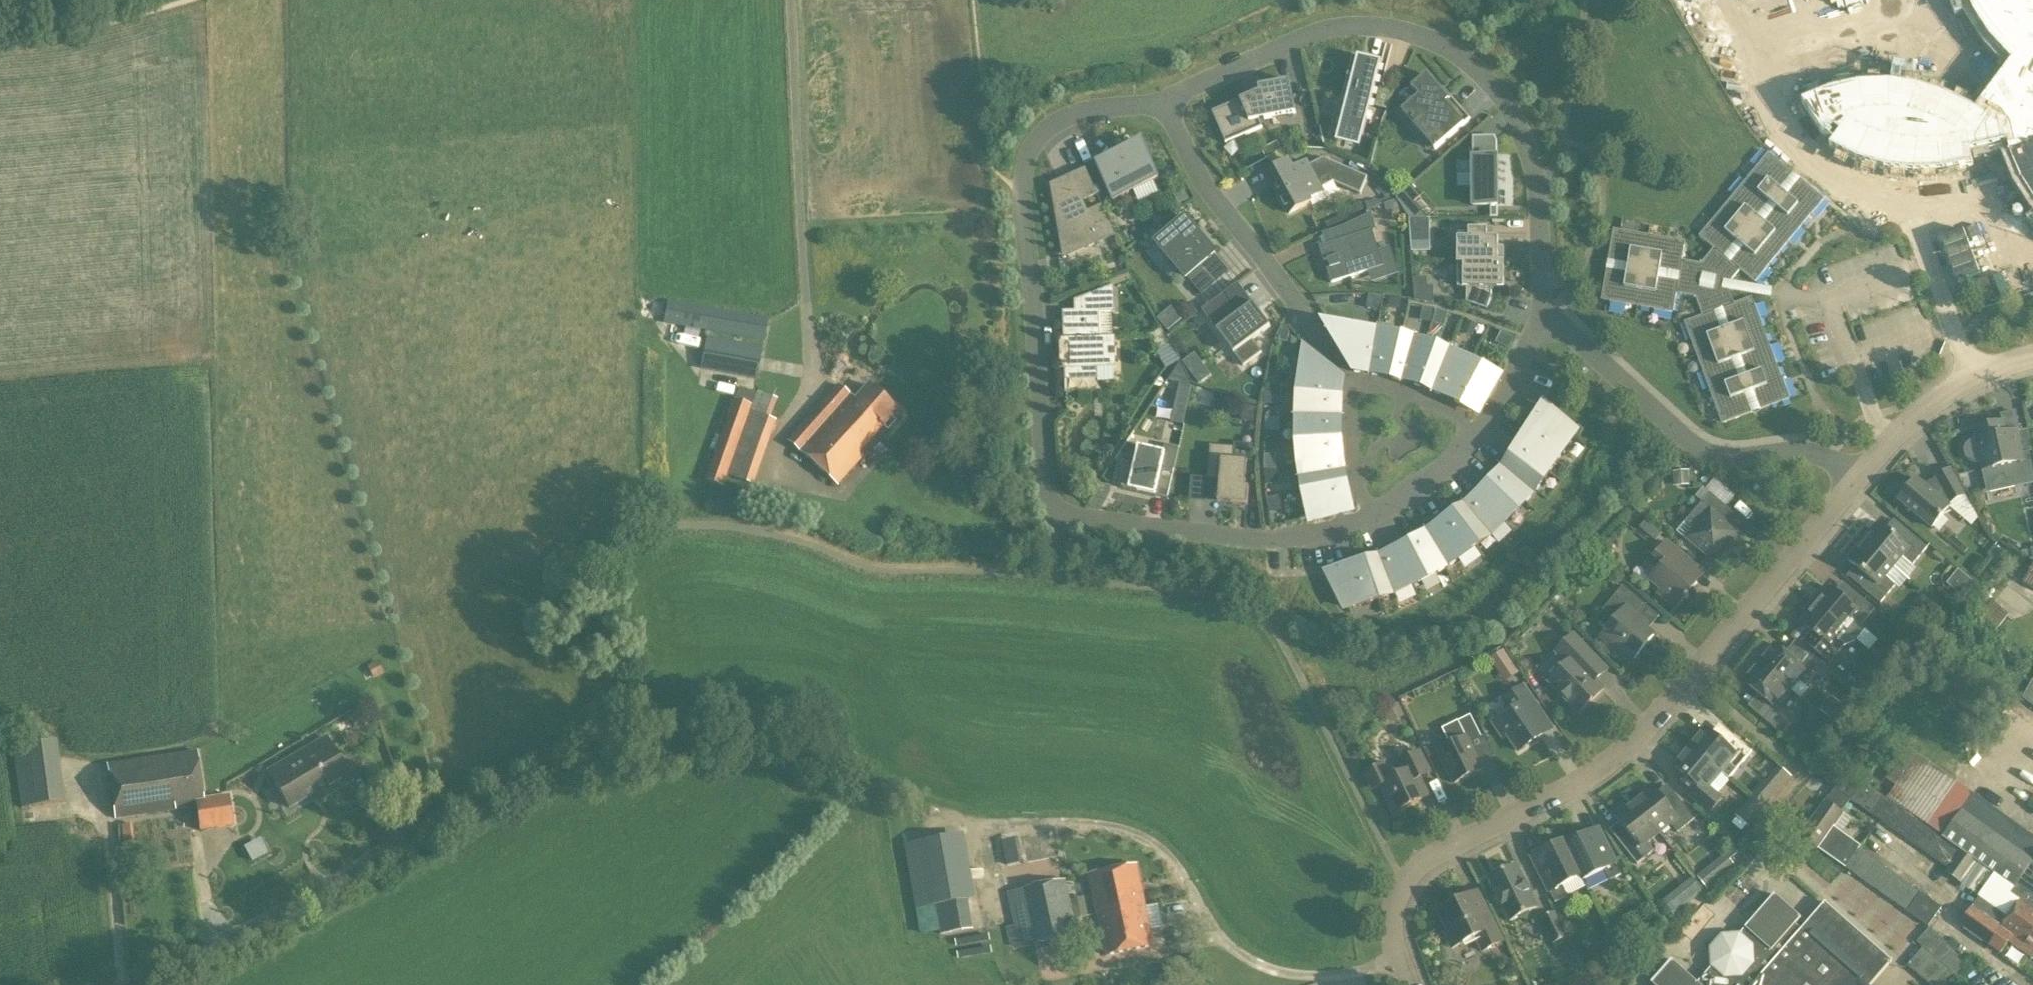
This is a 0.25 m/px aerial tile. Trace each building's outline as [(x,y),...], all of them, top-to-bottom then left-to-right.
[(1972,14),(1988,40),(2009,62),(2010,63),(1975,109),(1973,108),(1947,94),(1918,85),(1888,82),(1858,83),(1829,90),(1800,102),(1822,136),(1823,136),(1793,172),(1800,178),(1827,145),(1828,146),(1827,147),(1855,161),(1884,170),(1913,174),(1943,173),(1974,166),(1971,153),(2006,145),(2008,154),(2020,182),(2032,202),(2032,0),(1966,0),(1972,14)] [(1963,54),(1963,18),(1926,19),(1926,54),(1963,54)] [(1358,57),(1339,131),(1363,137),(1382,63),(1358,57)] [(1426,76),(1412,88),(1419,97),(1402,112),(1435,151),(1471,120),(1452,98),(1448,101),(1426,76)] [(1259,121),(1296,114),(1290,82),(1258,88),(1259,92),(1213,113),(1226,144),(1262,128),(1259,121)] [(1142,142),(1096,163),(1113,200),(1159,179),(1142,142)] [(1615,229),(1609,264),(1603,300),(1675,313),(1678,294),(1697,297),(1704,315),(1686,322),(1723,424),(1791,399),(1753,297),(1736,303),(1731,291),(1734,290),(1735,283),(1733,281),(1741,270),(1756,282),(1825,199),(1800,178),(1793,172),(1770,153),(1701,236),(1716,249),(1703,263),(1683,261),(1687,241),(1615,229)] [(1470,157),(1471,209),(1499,208),(1497,157),(1470,157)] [(1323,158),(1309,166),(1307,162),(1271,181),(1289,214),(1310,202),(1309,200),(1323,192),(1321,189),(1334,183),(1360,194),(1368,177),(1323,158)] [(1088,212),(1083,201),(1097,194),(1089,176),(1070,184),(1066,177),(1049,184),(1061,249),(1085,238),(1089,248),(1116,236),(1102,205),(1088,212)] [(1412,242),(1428,241),(1426,192),(1398,193),(1398,211),(1411,211),(1412,242)] [(1319,247),(1331,283),(1383,266),(1372,232),(1376,231),(1370,214),(1341,228),(1345,239),(1319,247)] [(1183,218),(1155,241),(1202,296),(1211,288),(1198,272),(1216,256),(1183,218)] [(1459,240),(1459,263),(1503,264),(1503,249),(1497,248),(1497,240),(1486,240),(1486,228),(1470,228),(1470,240),(1459,240)] [(1502,287),(1503,264),(1459,263),(1459,287),(1468,287),(1467,303),(1487,309),(1490,299),(1491,299),(1491,287),(1502,287)] [(1414,276),(1413,300),(1432,301),(1433,276),(1414,276)] [(1201,310),(1233,354),(1243,367),(1261,353),(1252,340),(1270,328),(1237,284),(1201,310)] [(1098,311),(1064,312),(1066,380),(1098,379),(1097,366),(1114,365),(1113,340),(1101,340),(1100,312),(1115,312),(1114,286),(1095,293),(1096,295),(1097,295),(1098,311)] [(763,344),(768,319),(667,300),(663,323),(666,324),(666,325),(763,344)] [(1174,307),(1159,318),(1167,328),(1181,317),(1174,307)] [(1353,372),(1370,373),(1377,333),(1327,326),(1353,372)] [(1401,338),(1377,333),(1370,373),(1391,378),(1401,338)] [(762,348),(706,337),(699,370),(756,380),(762,348)] [(1414,342),(1401,338),(1391,378),(1403,381),(1412,384),(1424,345),(1414,342)] [(1168,366),(1179,360),(1170,344),(1159,350),(1168,366)] [(1448,353),(1437,349),(1424,345),(1412,384),(1423,387),(1433,390),(1448,353)] [(1305,349),(1299,393),(1340,397),(1344,379),(1305,349)] [(1199,384),(1213,375),(1197,351),(1183,360),(1199,384)] [(1449,353),(1448,353),(1433,390),(1434,391),(1453,400),(1470,363),(1449,353)] [(1499,377),(1482,369),(1470,363),(1453,400),(1463,405),(1479,413),(1499,377)] [(837,386),(814,413),(813,412),(786,441),(837,487),(864,457),(863,456),(901,415),(867,385),(853,400),(837,386)] [(1339,419),(1340,397),(1299,393),(1298,418),(1339,419)] [(734,399),(704,481),(715,484),(723,487),(727,477),(741,437),(750,411),(752,406),(735,400),(734,399)] [(1575,433),(1544,406),(1522,441),(1554,463),(1575,433)] [(741,437),(767,446),(776,421),(770,419),(750,411),(741,437)] [(1265,431),(1279,432),(1279,418),(1265,417),(1265,431)] [(1340,440),(1339,419),(1298,418),(1298,442),(1340,440)] [(1975,464),(1980,463),(1987,494),(2014,488),(2007,457),(2022,453),(2017,431),(2006,433),(2003,422),(1975,428),(1977,439),(1971,441),(1965,445),(1963,451),(1964,456),(1969,461),(1975,464)] [(1342,462),(1340,440),(1298,442),(1298,443),(1300,467),(1342,462)] [(1512,458),(1504,468),(1503,469),(1531,493),(1542,480),(1554,463),(1522,441),(1512,458)] [(1139,449),(1130,490),(1156,496),(1161,468),(1174,471),(1178,448),(1165,445),(1163,454),(1139,449)] [(1210,446),(1208,480),(1220,481),(1218,503),(1248,505),(1249,487),(1245,487),(1247,461),(1233,460),(1234,448),(1210,446)] [(1276,469),(1275,456),(1264,456),(1264,469),(1276,469)] [(1345,484),(1344,472),(1342,462),(1300,467),(1300,468),(1304,491),(1345,484)] [(1937,478),(1924,485),(1916,478),(1899,498),(1904,503),(1909,511),(1912,510),(1933,527),(1950,507),(1945,502),(1949,499),(1951,503),(1965,495),(1950,468),(1936,476),(1937,478)] [(1531,493),(1503,469),(1490,483),(1480,493),(1506,520),(1517,509),(1531,493)] [(1310,517),(1351,507),(1345,484),(1304,491),(1310,517)] [(1467,506),(1456,514),(1455,515),(1478,544),(1490,535),(1506,520),(1480,493),(1467,506)] [(1709,493),(1679,529),(1715,559),(1739,531),(1717,512),(1723,504),(1709,493)] [(1282,496),(1267,498),(1269,511),(1284,509),(1282,496)] [(1447,565),(1478,544),(1455,515),(1428,534),(1447,565)] [(1873,536),(1867,543),(1894,566),(1902,557),(1913,566),(1927,549),(1909,533),(1902,541),(1880,522),(1870,533),(1873,536)] [(1656,542),(1662,535),(1650,524),(1644,531),(1656,542)] [(1428,534),(1410,544),(1399,549),(1415,583),(1427,577),(1447,565),(1428,534)] [(1687,598),(1685,595),(1697,581),(1678,565),(1685,555),(1668,540),(1652,559),(1661,567),(1651,579),(1661,588),(1658,592),(1676,606),(1678,604),(1681,606),(1687,598)] [(1857,548),(1848,559),(1870,578),(1862,588),(1880,604),(1896,585),(1886,576),(1894,566),(1867,543),(1861,551),(1857,548)] [(2001,552),(1994,546),(1987,556),(1994,561),(2001,552)] [(1415,583),(1399,549),(1380,558),(1368,562),(1381,597),(1393,592),(1415,583)] [(1381,597),(1368,562),(1367,563),(1328,574),(1345,609),(1381,597)] [(2032,589),(2032,565),(2022,583),(2032,589)] [(1602,636),(1631,660),(1653,634),(1644,626),(1648,622),(1639,614),(1647,605),(1623,585),(1603,609),(1615,620),(1602,636)] [(1819,592),(1812,601),(1843,628),(1842,629),(1856,641),(1866,630),(1861,625),(1874,610),(1856,594),(1849,602),(1832,587),(1824,596),(1819,592)] [(1843,628),(1812,601),(1805,610),(1809,614),(1802,623),(1819,638),(1811,647),(1829,662),(1842,648),(1856,641),(1842,629),(1843,628)] [(1549,681),(1579,712),(1604,688),(1583,667),(1595,655),(1575,634),(1557,651),(1568,663),(1549,681)] [(1776,644),(1760,663),(1791,688),(1799,679),(1806,686),(1817,673),(1824,680),(1832,671),(1814,655),(1804,667),(1776,644)] [(1505,683),(1519,673),(1504,650),(1489,660),(1505,683)] [(1760,663),(1745,681),(1774,706),(1763,719),(1782,735),(1794,721),(1776,706),(1791,688),(1760,663)] [(1499,720),(1521,751),(1542,736),(1528,715),(1540,707),(1525,686),(1505,699),(1513,711),(1499,720)] [(1441,750),(1457,783),(1485,769),(1472,743),(1484,736),(1473,715),(1445,729),(1452,744),(1441,750)] [(1707,727),(1690,747),(1721,772),(1728,763),(1735,769),(1750,751),(1732,736),(1726,744),(1707,727)] [(318,799),(330,792),(351,781),(326,738),(268,771),(288,807),(314,792),(318,799)] [(21,807),(67,803),(62,741),(16,745),(21,807)] [(1721,772),(1690,747),(1675,765),(1699,785),(1691,795),(1710,811),(1721,797),(1709,786),(1721,772)] [(162,811),(184,808),(195,806),(199,830),(232,825),(228,794),(203,798),(196,751),(106,764),(115,818),(162,811)] [(1408,772),(1393,779),(1386,764),(1368,773),(1376,788),(1383,785),(1397,813),(1431,796),(1422,778),(1433,773),(1423,751),(1403,761),(1408,772)] [(1826,774),(1839,784),(1848,771),(1835,762),(1835,763),(1831,768),(1826,774)] [(1835,790),(1851,801),(1856,805),(1949,870),(1965,848),(1945,834),(1867,779),(1851,767),(1848,771),(1839,784),(1835,790)] [(1645,796),(1636,803),(1660,833),(1672,824),(1678,832),(1694,819),(1679,801),(1672,807),(1654,784),(1642,793),(1645,796)] [(1945,834),(1965,848),(2032,896),(2032,867),(2031,866),(2032,863),(2032,838),(1972,795),(1945,834)] [(1765,808),(1752,796),(1735,816),(1748,827),(1765,808)] [(1626,805),(1615,814),(1633,837),(1622,846),(1637,864),(1655,849),(1649,842),(1660,833),(1636,803),(1630,808),(1626,805)] [(1800,838),(1817,849),(1833,826),(1841,815),(1825,803),(1800,838)] [(1817,849),(1845,869),(1858,850),(1861,846),(1841,832),(1833,826),(1817,849)] [(1590,833),(1569,843),(1583,876),(1586,880),(1606,869),(1612,880),(1624,874),(1610,846),(1598,852),(1590,833)] [(937,905),(942,935),(973,930),(968,900),(976,899),(965,835),(905,845),(916,909),(937,905)] [(1003,840),(1009,864),(1024,861),(1018,837),(1003,840)] [(1753,837),(1731,861),(1744,872),(1765,848),(1753,837)] [(1545,850),(1554,868),(1543,874),(1557,902),(1569,896),(1564,885),(1583,876),(1569,843),(1567,839),(1545,850)] [(1977,902),(2003,920),(2017,900),(2032,912),(2032,896),(1965,848),(1949,870),(1946,874),(1980,898),(1977,902)] [(1942,908),(1858,850),(1845,869),(1928,927),(1942,908)] [(1491,877),(1513,921),(1541,907),(1519,863),(1491,877)] [(1096,915),(1144,904),(1135,864),(1087,875),(1096,915)] [(1673,911),(1704,892),(1696,878),(1664,897),(1673,911)] [(1085,897),(1068,901),(1064,880),(1006,893),(1018,944),(1032,941),(1033,944),(1076,935),(1073,920),(1089,917),(1085,897)] [(1715,942),(1709,948),(1710,967),(1711,968),(1698,982),(1672,960),(1651,984),(1653,984),(1871,984),(1892,962),(1825,903),(1801,930),(1795,925),(1801,918),(1774,894),(1740,933),(1721,935),(1715,942)] [(1478,936),(1485,950),(1505,940),(1494,919),(1484,924),(1470,896),(1441,910),(1450,930),(1447,932),(1454,947),(1478,936)] [(1961,925),(2000,953),(2011,937),(2012,937),(2032,951),(2032,912),(2017,900),(2003,920),(1977,902),(1961,925)] [(1153,945),(1144,904),(1096,915),(1106,956),(1153,945)] [(1160,905),(1151,905),(1153,925),(1162,924),(1160,905)] [(1555,911),(1541,918),(1554,946),(1569,939),(1566,932),(1572,919),(1559,914),(1557,915),(1555,911)] [(1916,942),(1923,948),(1956,977),(1963,983),(1973,972),(1953,955),(1955,951),(1929,928),(1916,942)] [(963,957),(992,951),(989,935),(960,940),(963,957)] [(1923,948),(1907,966),(1930,984),(1949,984),(1956,977),(1923,948)]
